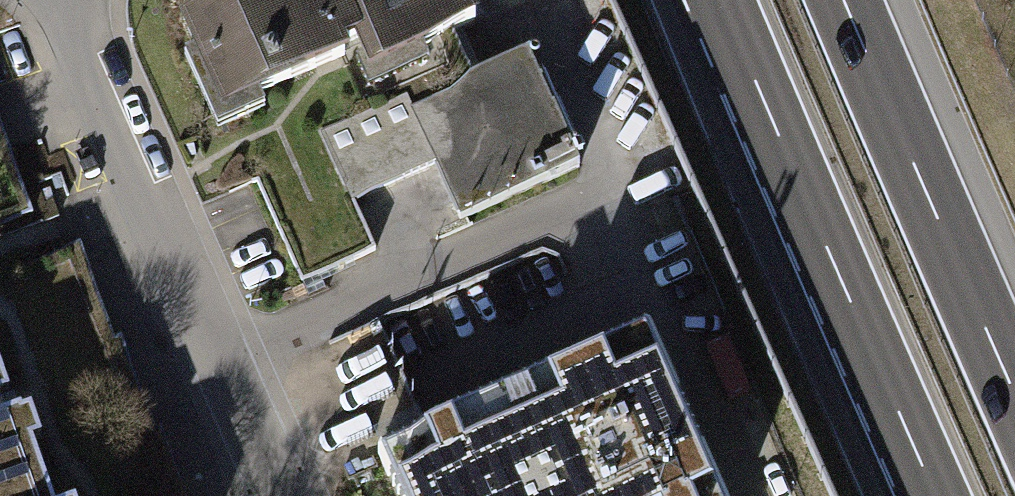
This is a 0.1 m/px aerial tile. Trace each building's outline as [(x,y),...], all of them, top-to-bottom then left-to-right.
[(162,21),(207,121),(344,60),(355,87),(475,34),(460,0),(209,0),(162,21)] [(522,57),(315,146),(341,206),(425,169),(447,221),(570,168),(522,57)] [(21,203),(0,137),(0,210),(21,203)] [(365,459),(382,495),(714,495),(641,335),(365,459)] [(7,414),(0,416),(0,495),(35,495),(7,414)]
